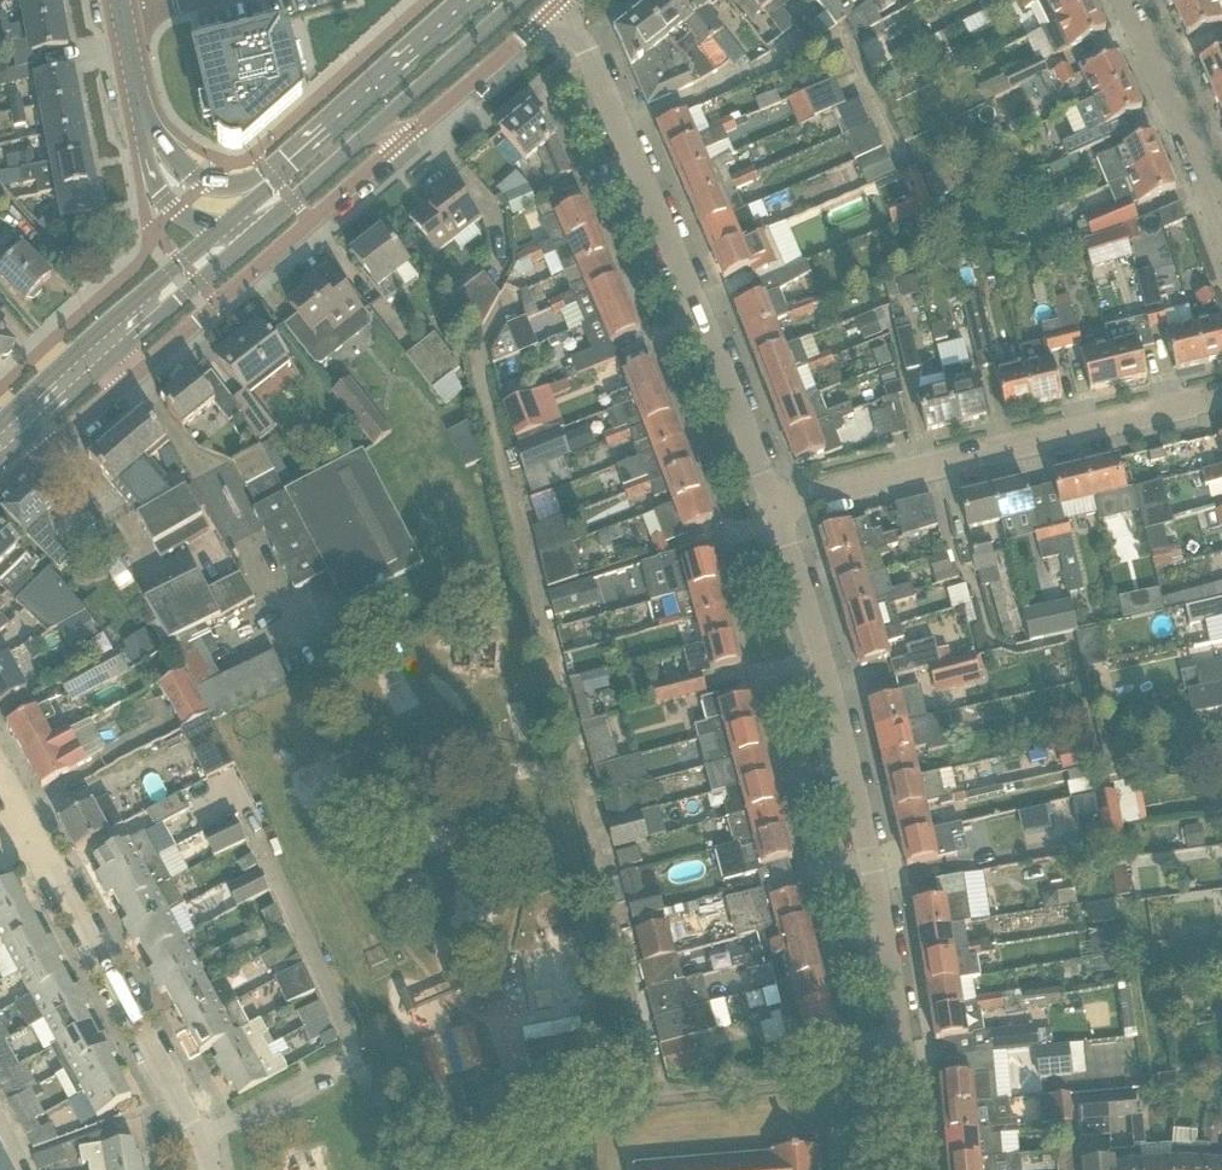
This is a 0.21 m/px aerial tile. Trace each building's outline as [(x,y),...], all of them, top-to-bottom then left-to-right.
[(58,0),(21,0),(25,23),(61,16),(58,0)] [(644,8),(667,38),(668,37),(702,81),(718,70),(700,48),(712,39),(681,0),(654,0),(644,8)] [(712,39),(729,61),(730,61),(734,66),(745,57),(706,7),(715,0),(681,0),(712,39)] [(761,12),(763,10),(774,2),(773,0),(752,0),(761,12)] [(774,2),(780,9),(791,0),(773,0),(774,2)] [(827,13),(828,13),(837,24),(846,18),(866,4),(863,0),(816,0),(827,13)] [(866,4),(846,18),(855,36),(881,21),(878,15),(900,0),(872,0),(871,1),(866,4)] [(985,8),(1002,0),(981,0),(985,8)] [(1029,6),(1041,31),(1048,27),(1092,5),(1090,0),(1019,0),(1024,9),(1029,6)] [(1175,10),(1197,0),(1170,0),(1175,10)] [(1175,10),(1188,36),(1221,20),(1221,17),(1214,0),(1197,0),(1175,10)] [(774,2),(763,10),(783,34),(793,26),(780,9),(774,2)] [(1092,5),(1048,27),(1041,31),(1054,56),(1105,31),(1092,5)] [(667,38),(644,8),(615,31),(647,104),(692,85),(702,81),(668,37),(667,38)] [(992,17),(988,9),(942,33),(946,41),(992,17)] [(816,21),(811,24),(819,36),(837,24),(828,13),(827,13),(816,21)] [(25,23),(25,24),(8,27),(14,56),(67,46),(61,16),(25,23)] [(10,41),(8,26),(0,28),(0,43),(10,41)] [(199,50),(196,51),(207,100),(212,122),(217,141),(223,146),(231,149),(240,148),(264,126),(300,94),(300,92),(301,92),(300,87),(299,87),(297,79),(296,77),(291,56),(285,30),(282,30),(263,35),(256,37),(225,44),(199,50)] [(889,59),(878,37),(861,46),(872,67),(889,59)] [(1199,62),(1211,89),(1221,84),(1221,52),(1199,62)] [(1129,83),(1117,56),(1081,73),(1093,99),(1129,83)] [(1041,59),(1003,77),(988,84),(995,98),(1048,74),(1041,59)] [(1062,85),(1074,80),(1067,65),(1055,70),(1062,85)] [(0,72),(0,87),(33,79),(30,66),(0,72)] [(71,69),(35,76),(41,105),(77,98),(71,69)] [(1048,74),(1032,82),(1038,95),(1041,101),(1057,93),(1054,87),(1048,74)] [(804,93),(814,117),(832,110),(832,111),(845,105),(835,80),(804,93)] [(1129,83),(1093,99),(1075,108),(1086,133),(1062,144),(1068,157),(1111,137),(1105,126),(1141,109),(1129,83)] [(1221,113),(1221,84),(1211,89),(1221,113)] [(780,103),(775,91),(755,99),(760,111),(780,103)] [(11,111),(22,109),(19,95),(8,97),(11,111)] [(82,127),(77,98),(41,105),(47,134),(82,127)] [(845,105),(832,111),(843,136),(871,124),(861,99),(845,105)] [(552,181),(571,173),(555,136),(530,106),(501,131),(526,161),(539,150),(552,181)] [(22,109),(11,111),(13,126),(25,124),(22,109)] [(668,152),(697,140),(686,114),(656,126),(668,152)] [(732,117),(720,122),(725,134),(737,129),(737,130),(750,124),(747,116),(741,119),(734,122),(732,117)] [(725,134),(720,122),(708,127),(711,134),(714,139),(725,134)] [(883,148),(871,124),(843,136),(854,161),(883,148)] [(82,127),(47,134),(52,162),(88,156),(82,127)] [(697,140),(668,152),(679,178),(708,165),(703,153),(728,141),(725,134),(714,139),(711,134),(697,140)] [(1152,135),(1116,150),(1096,159),(1108,186),(1128,177),(1164,162),(1152,135)] [(894,171),(884,149),(857,161),(867,184),(894,171)] [(30,152),(19,154),(7,157),(9,171),(21,169),(33,166),(30,152)] [(730,155),(708,165),(679,178),(690,203),(732,185),(735,190),(747,185),(742,174),(730,179),(725,167),(734,163),(730,155)] [(33,166),(21,169),(24,185),(55,179),(58,191),(93,184),(88,156),(52,162),(33,166)] [(1076,156),(1048,167),(1053,178),(1080,166),(1076,156)] [(1164,162),(1128,177),(1139,204),(1175,189),(1164,162)] [(861,183),(852,163),(839,169),(848,189),(861,183)] [(753,169),(742,174),(747,185),(758,181),(753,169)] [(925,179),(933,199),(948,193),(939,173),(925,179)] [(901,183),(903,190),(881,199),(893,226),(932,208),(918,176),(901,183)] [(435,198),(426,205),(430,211),(413,224),(436,253),(481,218),(450,177),(430,192),(435,198)] [(99,214),(93,184),(58,191),(63,220),(99,214)] [(743,209),(735,190),(732,185),(690,203),(701,229),(743,210),(743,209)] [(503,196),(513,217),(536,206),(527,186),(503,196)] [(1116,205),(1084,218),(1085,220),(1089,230),(1092,236),(1135,218),(1131,208),(1128,200),(1116,205)] [(584,203),(556,216),(542,222),(550,241),(553,247),(596,229),(584,203)] [(1163,229),(1186,220),(1180,203),(1158,212),(1163,229)] [(748,207),(743,209),(743,210),(701,229),(712,254),(765,231),(760,220),(754,223),(748,207)] [(47,216),(38,224),(48,235),(56,227),(47,216)] [(550,241),(539,246),(544,258),(556,253),(564,273),(578,267),(607,254),(596,229),(553,247),(550,241)] [(396,274),(408,264),(381,230),(351,254),(371,279),(368,281),(385,303),(406,287),(396,274)] [(712,254),(723,280),(751,268),(754,275),(782,262),(768,230),(765,231),(712,254)] [(1091,269),(1131,257),(1124,231),(1084,242),(1091,269)] [(0,271),(0,276),(25,301),(28,298),(34,299),(42,290),(40,285),(50,275),(13,238),(1,250),(11,259),(0,271)] [(539,246),(526,252),(515,257),(514,265),(529,259),(531,264),(544,258),(539,246)] [(578,267),(584,281),(571,287),(573,293),(576,298),(618,280),(607,254),(578,267)] [(529,259),(514,265),(519,276),(534,270),(531,264),(529,259)] [(758,297),(734,307),(744,333),(774,322),(788,316),(790,322),(802,317),(797,305),(787,310),(779,290),(810,273),(805,261),(753,283),(758,297)] [(290,305),(299,316),(286,326),(314,362),(321,363),(342,347),(343,340),(337,333),(361,313),(352,301),(353,300),(327,266),(311,279),(315,285),(290,305)] [(1163,308),(1162,308),(1153,269),(1136,273),(1149,326),(1166,322),(1163,308)] [(454,297),(480,331),(500,295),(484,274),(454,297)] [(916,275),(898,280),(902,298),(921,294),(916,275)] [(894,279),(884,281),(888,297),(898,296),(894,279)] [(576,298),(573,293),(561,298),(566,308),(576,304),(585,325),(629,305),(618,280),(576,298)] [(538,314),(527,289),(522,291),(525,320),(538,314)] [(1212,289),(1196,295),(1201,309),(1203,308),(1207,322),(1194,325),(1203,363),(1221,359),(1221,317),(1212,289)] [(566,308),(561,298),(549,303),(554,314),(566,308)] [(979,368),(996,363),(981,299),(964,303),(979,368)] [(797,305),(802,317),(814,312),(810,301),(797,305)] [(629,305),(585,325),(595,349),(570,360),(577,376),(617,359),(611,344),(640,331),(629,305)] [(1080,343),(1071,306),(1055,310),(1058,321),(1065,347),(1080,343)] [(873,314),(856,321),(864,340),(881,333),(881,332),(874,314),(873,314)] [(244,391),(287,358),(258,321),(215,354),(244,391)] [(1045,342),(1020,348),(1024,366),(1033,405),(1062,398),(1052,359),(1050,350),(1065,347),(1058,321),(1056,321),(1041,325),(1045,342)] [(774,322),(744,333),(755,359),(784,347),(774,322)] [(943,323),(932,326),(936,342),(947,339),(943,323)] [(518,353),(506,325),(491,353),(493,364),(518,353)] [(1203,363),(1194,325),(1166,332),(1175,370),(1203,363)] [(909,329),(896,331),(906,371),(920,368),(911,328),(909,329)] [(0,330),(0,360),(15,345),(0,330)] [(450,355),(434,334),(406,356),(432,390),(460,369),(450,355)] [(1138,340),(1109,346),(1118,384),(1147,377),(1138,340)] [(799,341),(784,347),(755,359),(765,385),(794,373),(794,372),(809,366),(807,361),(799,341)] [(935,344),(937,365),(964,362),(961,341),(935,344)] [(1118,384),(1109,346),(1081,353),(1090,391),(1118,384)] [(885,347),(872,353),(878,368),(892,362),(885,347)] [(819,356),(823,368),(835,364),(830,352),(819,356)] [(823,368),(819,356),(807,361),(809,366),(811,373),(823,368)] [(623,374),(630,390),(609,398),(613,408),(663,389),(653,363),(623,374)] [(984,417),(971,363),(942,370),(947,388),(955,424),(984,417)] [(1033,405),(1024,366),(996,373),(1005,412),(1033,405)] [(892,368),(878,373),(883,385),(897,380),(892,368)] [(192,372),(160,397),(169,408),(168,409),(182,427),(213,403),(229,422),(241,413),(242,412),(212,372),(199,382),(192,372)] [(765,385),(775,410),(804,399),(796,377),(794,373),(765,385)] [(349,379),(332,393),(375,446),(392,433),(349,379)] [(955,424),(947,388),(918,395),(927,431),(955,424)] [(606,412),(614,431),(604,435),(608,446),(620,441),(616,430),(628,426),(630,431),(673,415),(663,389),(613,408),(613,409),(606,412)] [(804,399),(775,410),(785,436),(828,419),(831,425),(842,421),(842,420),(843,420),(838,408),(826,413),(819,393),(804,399)] [(515,438),(543,427),(530,394),(502,405),(515,438)] [(890,436),(908,432),(899,395),(881,399),(890,436)] [(242,412),(241,413),(256,443),(276,428),(255,402),(242,412)] [(843,420),(855,415),(850,404),(838,408),(843,420)] [(138,515),(137,517),(153,546),(154,546),(161,558),(209,530),(202,518),(185,488),(177,493),(148,460),(170,442),(143,411),(89,458),(138,515)] [(683,441),(673,415),(630,431),(628,426),(616,430),(620,441),(631,437),(638,457),(653,451),(653,452),(683,441)] [(828,419),(785,436),(795,463),(823,452),(825,456),(842,449),(836,433),(842,431),(844,425),(842,421),(831,425),(828,419)] [(471,420),(448,433),(465,468),(483,461),(471,420)] [(514,447),(524,472),(562,457),(571,454),(561,428),(514,447)] [(1205,439),(1188,443),(1191,457),(1208,453),(1205,439)] [(653,451),(638,457),(647,478),(649,483),(663,478),(693,467),(683,441),(653,452),(653,451)] [(363,453),(286,493),(261,446),(233,461),(258,508),(254,510),(296,588),(326,572),(345,606),(421,565),(363,453)] [(1162,450),(1148,453),(1151,463),(1165,459),(1162,450)] [(571,478),(562,457),(524,472),(531,494),(571,478)] [(1117,459),(1085,466),(1093,498),(1125,490),(1117,459)] [(1064,519),(1050,523),(1058,557),(1059,556),(1068,593),(1083,590),(1070,535),(1071,535),(1067,520),(1096,513),(1093,498),(1085,466),(1053,474),(1059,498),(1061,505),(1064,519)] [(1202,472),(1206,485),(1221,480),(1221,466),(1202,472)] [(693,467),(663,478),(649,483),(647,478),(634,483),(639,495),(651,490),(654,497),(669,492),(673,504),(703,492),(693,467)] [(28,478),(0,506),(0,508),(60,570),(71,559),(57,545),(46,513),(54,505),(28,478)] [(1033,512),(1025,481),(993,489),(1001,520),(1033,512)] [(1161,481),(1133,489),(1137,502),(1145,531),(1173,523),(1161,481)] [(639,495),(634,483),(623,488),(628,499),(639,495)] [(993,489),(961,497),(968,528),(1001,520),(993,489)] [(539,526),(562,517),(553,490),(530,498),(539,526)] [(703,492),(673,504),(654,511),(663,536),(652,540),(657,551),(658,555),(669,552),(666,542),(686,534),(684,530),(713,519),(703,492)] [(938,526),(933,504),(931,496),(912,500),(919,532),(938,526)] [(1206,515),(1209,529),(1221,526),(1221,510),(1206,515)] [(562,517),(539,526),(533,528),(540,557),(571,544),(562,517)] [(883,537),(881,531),(870,535),(865,519),(819,533),(827,560),(873,547),(874,553),(886,549),(882,538),(883,537)] [(1058,557),(1050,523),(1035,526),(1043,560),(1058,557)] [(618,527),(597,535),(598,541),(600,545),(606,547),(612,544),(612,541),(622,537),(618,527)] [(9,595),(37,567),(0,529),(0,586),(9,595)] [(894,534),(883,537),(882,538),(886,549),(897,546),(894,534)] [(988,538),(971,542),(974,557),(972,557),(976,573),(978,572),(981,586),(998,582),(988,538)] [(215,581),(236,574),(225,540),(204,547),(215,581)] [(112,580),(127,572),(111,544),(97,551),(112,580)] [(571,544),(540,557),(547,587),(578,577),(574,567),(580,566),(571,544)] [(1152,553),(1155,568),(1183,561),(1179,546),(1152,553)] [(888,555),(886,549),(874,553),(873,547),(827,560),(835,587),(886,572),(881,557),(888,555)] [(670,555),(669,552),(658,555),(659,558),(658,558),(668,596),(720,583),(712,555),(674,565),(671,554),(670,555)] [(929,559),(935,575),(952,570),(947,553),(929,559)] [(47,633),(87,612),(50,568),(16,601),(47,633)] [(886,572),(835,587),(843,613),(874,604),(888,599),(890,606),(902,602),(899,591),(892,593),(886,572)] [(198,574),(145,602),(169,642),(254,597),(240,573),(208,592),(198,574)] [(548,593),(555,617),(600,603),(593,579),(579,584),(548,593)] [(680,616),(656,622),(659,635),(683,628),(682,622),(695,618),(727,610),(720,583),(668,596),(669,597),(675,596),(680,616)] [(1162,598),(1165,610),(1221,595),(1221,583),(1162,598)] [(911,587),(899,591),(902,602),(914,599),(911,587)] [(1158,589),(1148,591),(1153,612),(1163,610),(1158,589)] [(1185,607),(1190,625),(1221,617),(1221,598),(1185,607)] [(1071,601),(1023,612),(1029,641),(1077,631),(1071,601)] [(874,604),(843,613),(851,640),(882,631),(874,604)] [(734,636),(727,610),(695,618),(701,645),(734,636)] [(87,613),(64,625),(76,645),(98,634),(87,613)] [(8,625),(0,617),(0,633),(8,625)] [(588,621),(569,627),(574,645),(594,639),(588,621)] [(900,625),(882,631),(851,640),(859,667),(890,658),(886,645),(905,639),(900,625)] [(132,660),(159,645),(148,627),(122,643),(132,660)] [(1085,669),(1107,663),(1099,627),(1076,632),(1085,669)] [(734,636),(701,645),(683,649),(690,676),(651,686),(656,704),(706,691),(702,674),(741,664),(734,636)] [(35,639),(24,645),(33,660),(44,653),(35,639)] [(890,662),(890,663),(893,674),(894,677),(896,677),(929,667),(929,669),(953,662),(952,661),(948,647),(937,650),(934,640),(909,647),(906,648),(909,657),(890,662)] [(118,651),(61,682),(72,702),(129,672),(118,651)] [(273,652),(198,688),(214,722),(289,685),(273,652)] [(0,659),(0,703),(4,701),(9,710),(32,698),(27,688),(8,654),(5,656),(0,659)] [(953,662),(929,669),(937,694),(980,681),(978,672),(974,658),(973,656),(973,655),(952,661),(953,662)] [(1195,667),(1198,688),(1221,684),(1221,662),(1195,667)] [(588,674),(580,676),(584,693),(608,687),(604,670),(600,671),(588,674)] [(181,731),(208,716),(185,671),(157,686),(181,731)] [(584,693),(580,676),(569,679),(571,685),(581,723),(591,720),(584,693)] [(1198,688),(1199,690),(1189,692),(1193,713),(1221,708),(1221,684),(1198,688)] [(920,687),(916,687),(897,692),(898,696),(869,703),(875,731),(906,724),(906,723),(923,719),(922,719),(926,718),(927,718),(920,687)] [(757,724),(749,697),(720,705),(717,695),(701,699),(707,723),(695,726),(698,739),(725,733),(757,724)] [(56,717),(48,702),(7,724),(24,755),(53,740),(44,723),(56,717)] [(948,713),(927,718),(926,718),(928,727),(950,721),(948,713)] [(233,762),(208,716),(181,731),(206,777),(233,762)] [(591,720),(581,723),(593,768),(594,768),(619,762),(606,716),(591,720)] [(906,724),(875,731),(881,758),(912,751),(912,750),(927,746),(928,753),(941,751),(938,738),(928,741),(923,719),(906,723),(906,724)] [(764,751),(757,724),(725,733),(729,746),(716,750),(719,763),(764,751)] [(53,740),(24,755),(41,787),(70,772),(69,771),(85,762),(69,732),(53,740)] [(951,735),(938,738),(941,751),(954,748),(951,735)] [(1063,769),(1094,762),(1090,742),(1058,749),(1063,769)] [(771,778),(764,751),(719,763),(705,767),(711,794),(726,790),(771,778)] [(918,777),(912,751),(881,758),(888,785),(919,778),(918,777)] [(619,762),(594,768),(601,794),(631,786),(631,785),(636,784),(629,759),(619,762)] [(919,778),(888,785),(894,812),(925,805),(925,804),(939,800),(941,807),(953,805),(950,792),(944,794),(939,772),(918,777),(919,778)] [(771,778),(726,790),(729,802),(724,808),(727,818),(778,805),(771,778)] [(1094,796),(1090,778),(1070,782),(1067,783),(1070,801),(1072,800),(1094,796)] [(638,813),(631,786),(601,794),(608,821),(638,813)] [(950,792),(953,805),(966,802),(963,789),(950,792)] [(180,793),(147,811),(156,827),(189,809),(180,793)] [(1124,845),(1114,794),(1097,797),(1103,826),(1087,828),(1091,851),(1124,845)] [(60,821),(75,850),(123,824),(108,796),(92,804),(60,821)] [(778,805),(727,818),(734,845),(785,831),(778,805)] [(931,832),(925,805),(894,812),(900,839),(931,832)] [(1051,806),(1018,814),(1023,835),(1051,829),(1048,817),(1047,812),(1052,811),(1051,806)] [(638,813),(608,821),(615,848),(653,838),(646,811),(638,813)] [(212,858),(245,843),(233,818),(201,833),(212,858)] [(931,832),(900,839),(906,866),(937,859),(954,855),(954,854),(951,839),(963,836),(960,825),(931,832)] [(1202,825),(1184,827),(1187,849),(1204,846),(1202,825)] [(159,857),(146,831),(94,859),(102,874),(97,877),(103,888),(159,857)] [(785,831),(734,845),(742,877),(764,871),(763,866),(792,859),(785,831)] [(616,854),(620,868),(642,862),(638,847),(616,854)] [(159,857),(103,888),(108,897),(114,894),(121,909),(172,881),(159,857)] [(251,857),(239,863),(244,873),(256,867),(251,857)] [(638,869),(620,874),(632,919),(664,910),(658,887),(644,890),(638,869)] [(238,907),(268,892),(258,872),(228,886),(238,907)] [(26,905),(12,879),(0,886),(0,919),(26,905)] [(185,904),(172,881),(121,909),(129,922),(123,925),(129,936),(169,914),(168,913),(185,904)] [(762,890),(747,893),(748,898),(747,899),(752,918),(757,921),(760,932),(808,919),(801,892),(765,901),(762,890)] [(1057,892),(1042,894),(1042,899),(1044,909),(1059,907),(1059,906),(1057,892)] [(966,895),(945,898),(913,903),(918,931),(949,926),(964,923),(964,922),(970,921),(966,895)] [(683,905),(686,914),(714,906),(711,898),(683,905)] [(1117,921),(1114,901),(1086,906),(1089,925),(1117,921)] [(0,919),(0,939),(5,948),(39,929),(26,905),(0,919)] [(267,923),(280,917),(275,907),(263,913),(267,923)] [(182,938),(169,914),(129,936),(134,946),(140,943),(148,957),(182,938)] [(280,917),(267,923),(272,933),(285,927),(280,917)] [(682,919),(636,930),(643,963),(677,955),(690,952),(682,919)] [(752,950),(753,956),(743,959),(746,970),(759,967),(756,956),(769,952),(770,958),(815,946),(808,919),(760,932),(757,933),(761,947),(752,950)] [(949,926),(918,931),(922,958),(968,951),(967,944),(964,923),(949,926)] [(268,936),(262,926),(227,945),(232,955),(268,936)] [(39,929),(5,948),(18,972),(58,950),(52,939),(46,942),(39,929)] [(195,962),(182,938),(148,957),(155,970),(149,973),(155,984),(195,962)] [(1119,938),(1101,940),(1103,957),(1122,953),(1119,938)] [(980,942),(982,955),(995,953),(993,940),(980,942)] [(303,967),(292,941),(262,957),(270,972),(287,963),(291,973),(303,967)] [(982,955),(980,942),(967,944),(968,951),(969,957),(976,956),(982,955)] [(822,973),(815,946),(770,958),(769,952),(756,956),(759,967),(771,964),(776,985),(822,973)] [(63,960),(58,950),(18,972),(31,996),(65,977),(58,963),(63,960)] [(969,957),(968,951),(922,958),(926,986),(958,981),(980,978),(976,956),(969,957)] [(639,964),(646,990),(683,981),(683,980),(677,955),(643,963),(639,964)] [(195,962),(155,984),(161,994),(166,991),(174,1005),(208,986),(195,962)] [(303,967),(291,973),(277,979),(288,1004),(315,992),(303,967)] [(822,973),(776,985),(782,1006),(784,1012),(798,1008),(829,1000),(822,973)] [(683,981),(646,990),(654,1019),(691,1009),(709,1004),(702,976),(685,980),(683,980),(683,981)] [(73,991),(65,977),(31,996),(44,1020),(84,998),(78,988),(73,991)] [(223,978),(208,986),(174,1005),(187,1029),(236,1002),(223,978)] [(963,1008),(962,1007),(958,981),(926,986),(931,1013),(963,1008)] [(600,1028),(523,1044),(527,1063),(627,1043),(614,983),(599,987),(603,1005),(595,1007),(600,1028)] [(1118,985),(1124,1030),(1135,1029),(1129,984),(1118,985)] [(1002,995),(989,997),(991,1009),(1003,1007),(1002,995)] [(989,997),(976,999),(977,1005),(978,1011),(980,1011),(991,1009),(989,997)] [(84,998),(44,1020),(57,1044),(91,1025),(84,1011),(90,1008),(84,998)] [(836,1027),(829,1000),(798,1008),(805,1035),(836,1027)] [(212,1046),(249,1026),(236,1002),(187,1029),(200,1053),(212,1046)] [(305,1027),(326,1018),(320,1003),(298,1013),(305,1027)] [(691,1009),(654,1019),(653,1019),(660,1046),(689,1038),(716,1031),(709,1004),(691,1009)] [(977,1005),(962,1007),(963,1008),(931,1013),(935,1041),(973,1035),(972,1033),(983,1031),(980,1011),(978,1011),(977,1005)] [(782,1006),(770,1009),(773,1020),(774,1020),(772,1015),(784,1012),(782,1006)] [(773,1020),(770,1009),(758,1012),(761,1023),(773,1020)] [(326,1018),(305,1027),(311,1041),(320,1037),(325,1048),(338,1042),(326,1018)] [(222,1072),(274,1044),(260,1019),(249,1026),(212,1046),(219,1058),(215,1060),(222,1072)] [(4,1042),(11,1038),(0,1020),(0,1044),(4,1042)] [(470,1020),(419,1038),(433,1078),(484,1061),(470,1020)] [(91,1025),(57,1044),(50,1048),(63,1072),(110,1046),(105,1036),(99,1039),(91,1025)] [(1036,1026),(988,1030),(990,1051),(1035,1047),(1037,1047),(1036,1026)] [(689,1038),(660,1046),(668,1076),(697,1068),(689,1038)] [(0,1044),(0,1075),(17,1066),(4,1042),(0,1044)] [(287,1069),(274,1044),(222,1072),(229,1085),(232,1083),(239,1096),(287,1069)] [(1070,1044),(1037,1047),(1035,1047),(1037,1078),(1073,1075),(1070,1044)] [(116,1057),(110,1046),(63,1072),(76,1096),(117,1073),(110,1060),(116,1057)] [(990,1048),(978,1050),(979,1062),(991,1061),(990,1051),(990,1048)] [(17,1066),(0,1075),(0,1084),(9,1101),(31,1090),(31,1089),(37,1085),(24,1062),(17,1066)] [(131,1098),(117,1073),(76,1096),(90,1121),(131,1098)] [(988,1074),(972,1075),(940,1078),(942,1107),(993,1102),(993,1101),(991,1101),(988,1074)] [(1157,1076),(1159,1094),(1177,1092),(1175,1074),(1157,1076)] [(31,1090),(9,1101),(22,1126),(34,1120),(44,1115),(31,1090)] [(1054,1122),(1072,1121),(1070,1094),(1052,1096),(1054,1122)] [(1137,1116),(1135,1096),(1108,1099),(1110,1118),(1137,1116)] [(1110,1118),(1108,1099),(1079,1101),(1081,1120),(1110,1118)] [(1009,1101),(993,1102),(942,1107),(945,1134),(977,1131),(991,1130),(991,1137),(1005,1135),(1004,1123),(1011,1122),(1009,1101)] [(1144,1130),(1143,1116),(1131,1117),(1132,1131),(1144,1130)] [(1205,1129),(1218,1130),(1219,1117),(1206,1116),(1205,1129)] [(40,1130),(34,1120),(22,1126),(33,1148),(57,1138),(50,1124),(40,1130)] [(1011,1122),(1004,1123),(1005,1135),(1018,1134),(1017,1127),(1017,1122),(1011,1122)] [(116,1126),(88,1136),(91,1146),(121,1141),(116,1126)] [(1173,1148),(1171,1162),(1172,1169),(1209,1169),(1209,1164),(1211,1145),(1217,1145),(1218,1130),(1205,1129),(1203,1144),(1196,1144),(1196,1149),(1173,1148)] [(1132,1131),(1134,1150),(1111,1152),(1112,1169),(1142,1169),(1141,1165),(1142,1165),(1140,1145),(1145,1145),(1144,1130),(1132,1131)] [(979,1159),(977,1131),(945,1134),(948,1162),(979,1159)] [(142,1167),(140,1152),(136,1153),(134,1139),(121,1141),(91,1146),(79,1148),(82,1163),(89,1162),(90,1169),(124,1169),(142,1167)] [(818,1148),(770,1152),(770,1154),(633,1165),(633,1169),(820,1169),(818,1148)] [(1142,1165),(1141,1165),(1142,1169),(1172,1169),(1171,1162),(1173,1148),(1171,1148),(1170,1162),(1142,1165)] [(1073,1150),(1057,1151),(1059,1169),(1075,1169),(1073,1150)] [(0,1152),(0,1169),(9,1169),(0,1152)] [(1111,1152),(1084,1154),(1085,1169),(1112,1169),(1111,1152)] [(979,1159),(948,1162),(948,1169),(995,1169),(995,1166),(1007,1165),(1006,1156),(979,1159)]
